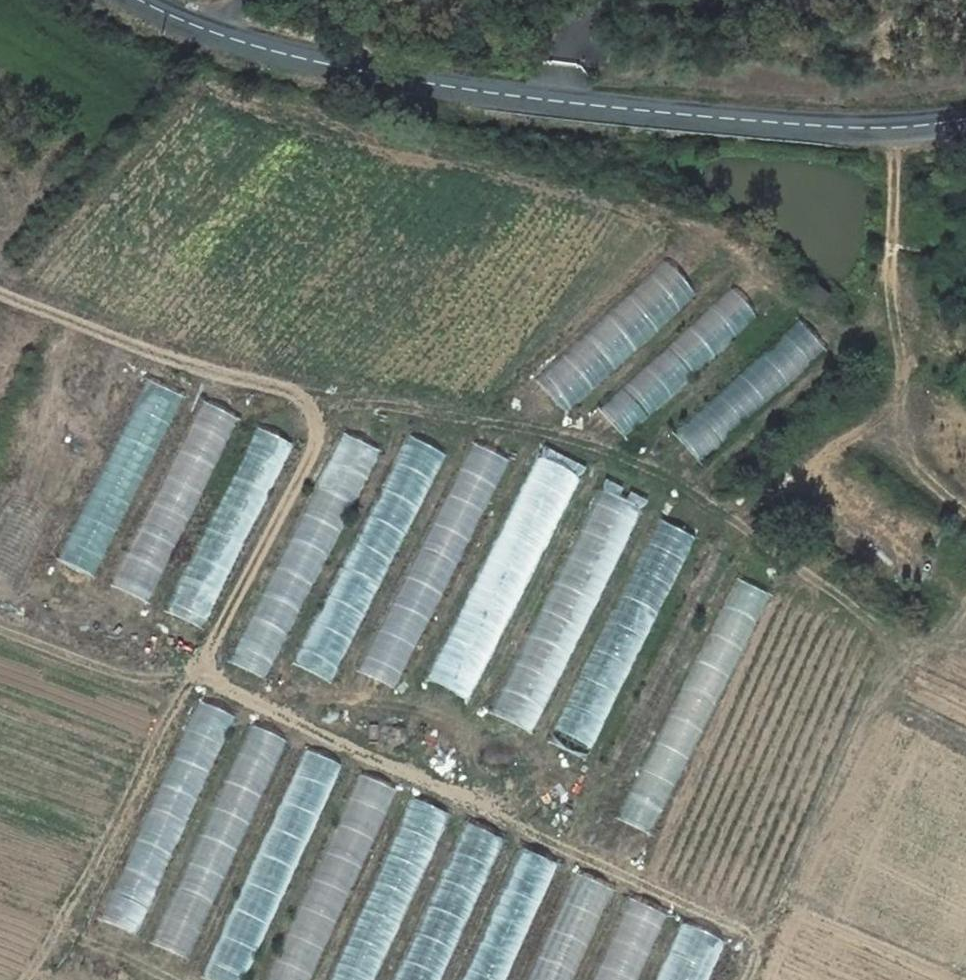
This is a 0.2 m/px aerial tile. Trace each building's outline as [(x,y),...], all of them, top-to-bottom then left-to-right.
[(563,413),(696,298),(664,262),(531,378),(563,413)] [(621,433),(758,322),(733,292),(596,403),(621,433)] [(695,458),(824,353),(800,324),(671,429),(695,458)] [(154,393),(161,374),(137,363),(129,381),(154,393)] [(196,404),(143,530),(180,546),(233,420),(196,404)] [(229,577),(286,443),(251,428),(194,562),(229,577)] [(335,432),(232,666),(270,682),(373,448),(335,432)] [(400,435),(299,670),(337,686),(438,451),(400,435)] [(463,441),(364,677),(402,693),(501,457),(463,441)] [(475,704),(577,462),(533,444),(432,686),(475,704)] [(537,737),(640,499),(596,480),(493,718),(537,737)] [(652,518),(553,747),(591,764),(690,534),(652,518)] [(195,701),(102,922),(138,937),(231,716),(195,701)] [(152,945),(189,961),(285,740),(248,724),(152,945)] [(203,979),(247,979),(339,765),(302,749),(203,979)] [(269,979),(313,979),(392,789),(355,774),(269,979)] [(333,979),(377,979),(446,812),(407,797),(333,979)] [(500,838),(461,822),(395,979),(441,979),(500,838)] [(461,979),(505,979),(555,864),(517,848),(461,979)] [(611,890),(571,873),(526,979),(572,979),(611,890)] [(661,912),(622,898),(590,979),(635,979),(661,912)] [(651,979),(701,979),(717,938),(674,922),(651,979)]
